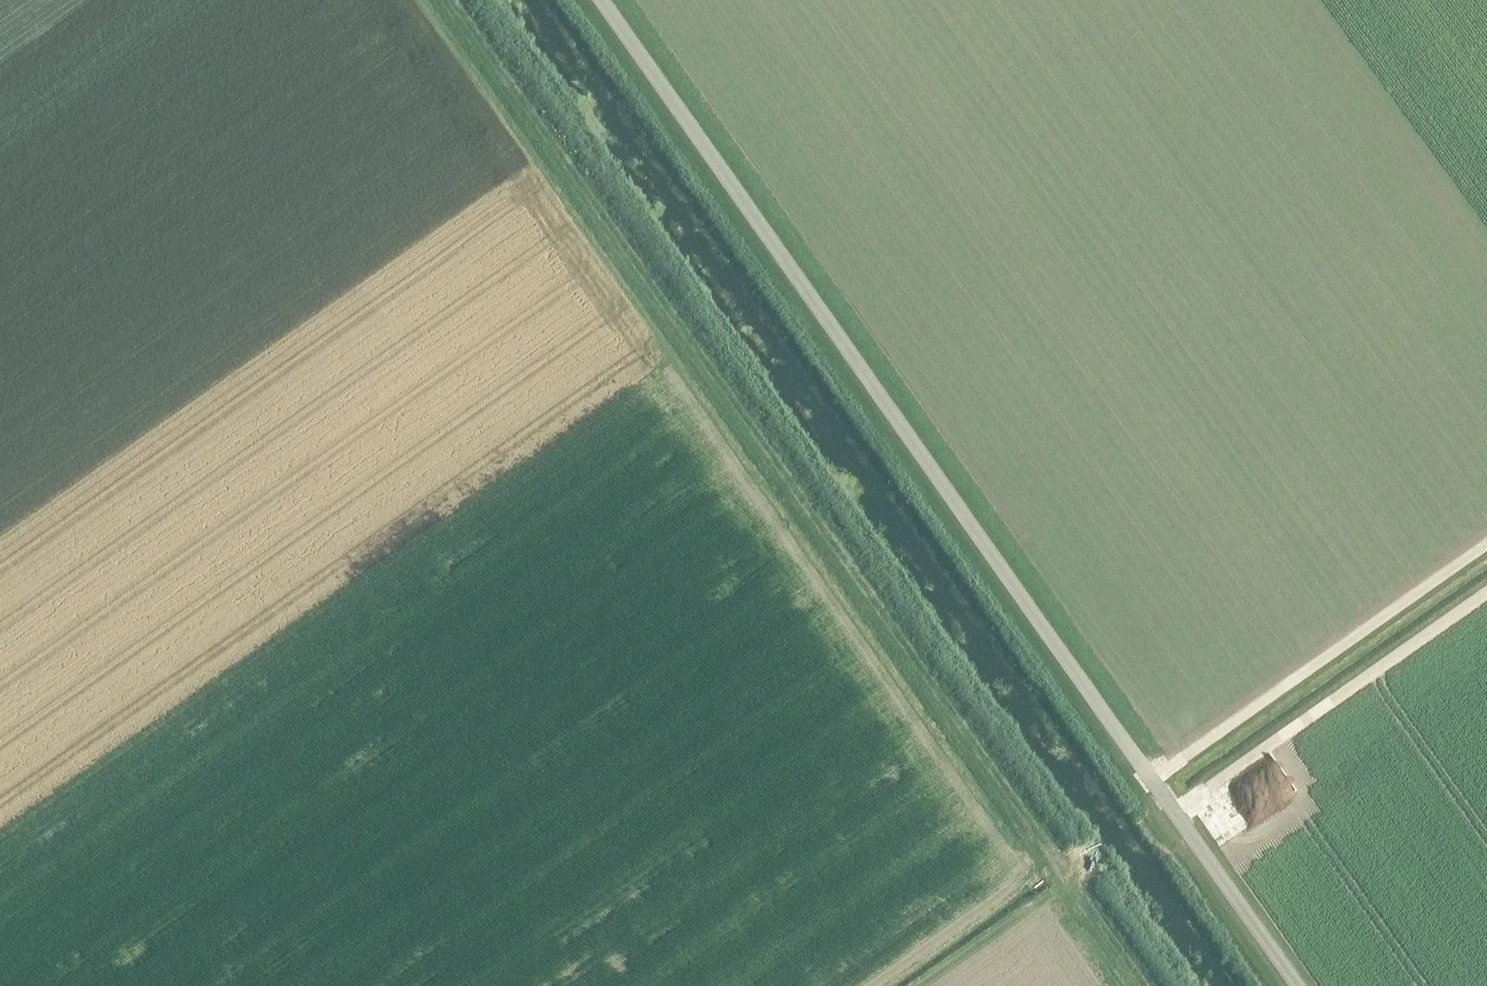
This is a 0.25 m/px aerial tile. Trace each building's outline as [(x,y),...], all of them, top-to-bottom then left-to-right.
[(1260,776),(1236,795),(1256,820),(1280,801),(1260,776)]
